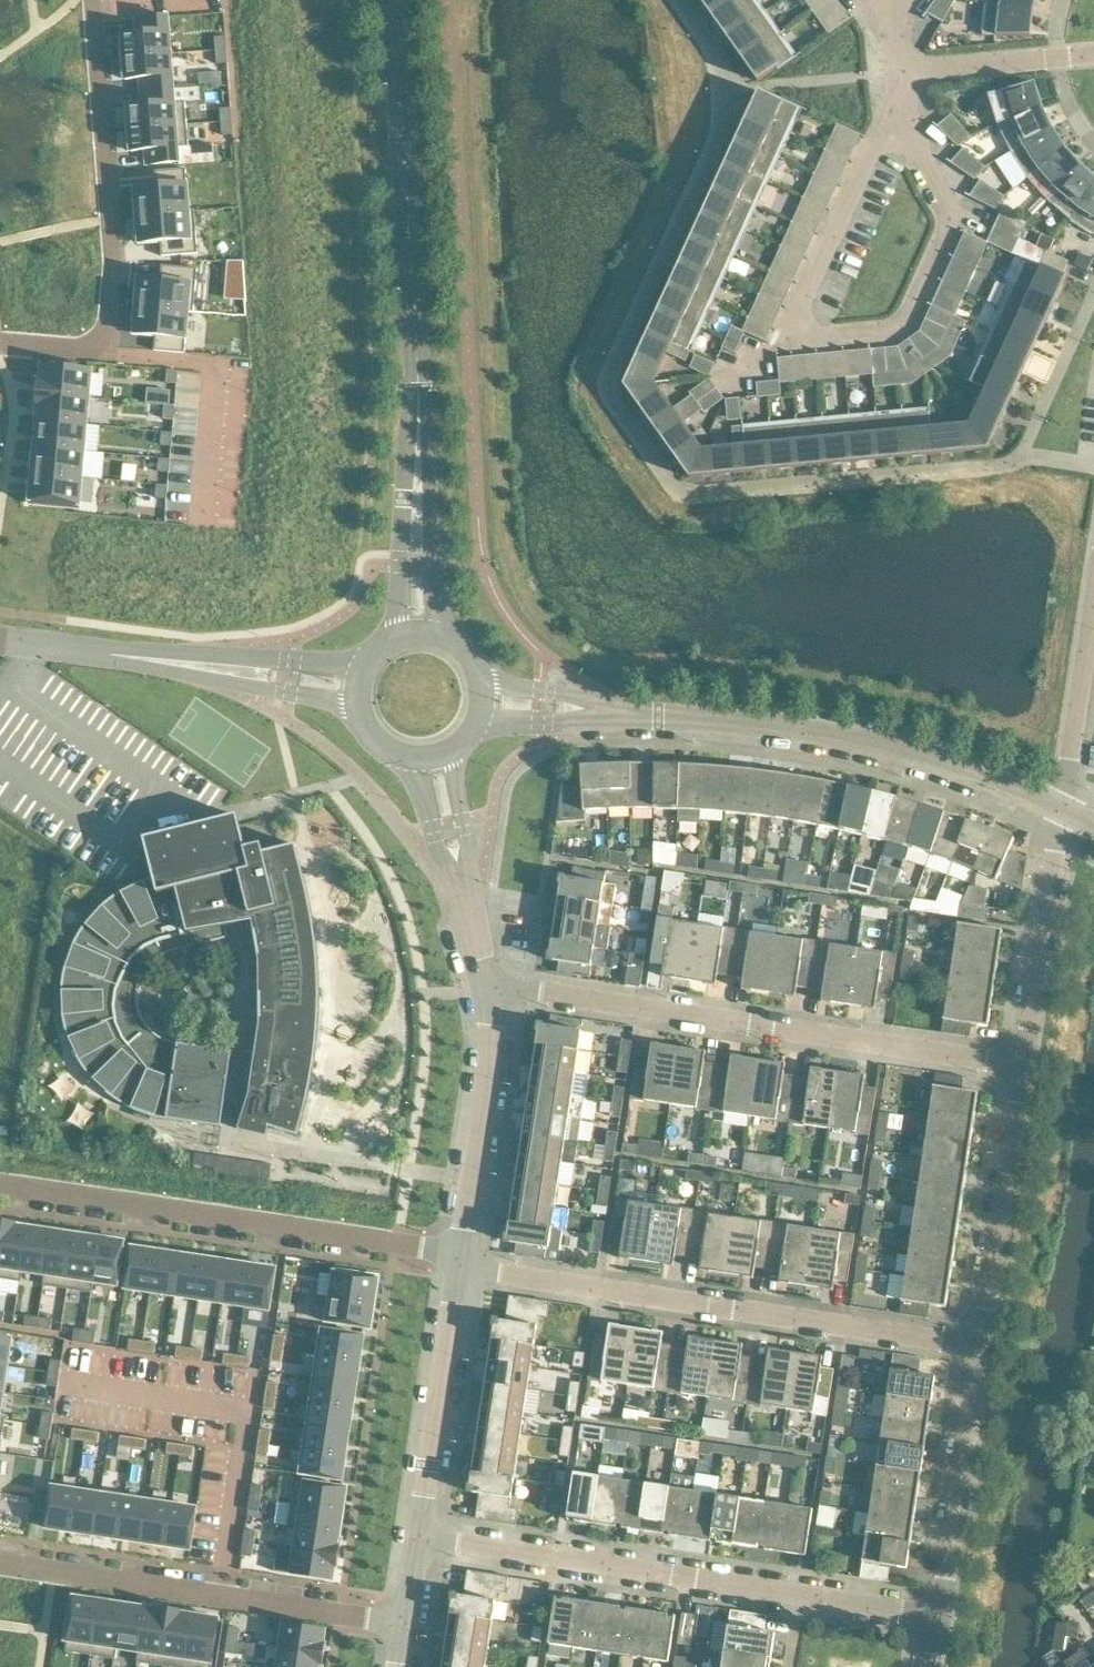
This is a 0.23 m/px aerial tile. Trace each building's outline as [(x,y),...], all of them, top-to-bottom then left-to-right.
[(700,0),(709,13),(711,16),(732,1),(733,3),(737,0),(700,0)] [(711,16),(716,22),(725,35),(726,37),(747,23),(748,24),(764,14),(754,0),(737,0),(733,3),(732,1),(711,16)] [(942,22),(943,23),(956,0),(935,0),(923,17),(924,18),(927,14),(942,22)] [(986,3),(1034,12),(1034,10),(1037,0),(987,0),(986,3)] [(986,3),(986,4),(984,27),(983,35),(1031,37),(1031,34),(1033,19),(1034,12),(986,3)] [(834,30),(848,21),(840,10),(827,20),(834,30)] [(747,23),(726,37),(742,59),(763,44),(764,46),(779,36),(764,14),(748,24),(747,23)] [(123,40),(120,40),(122,57),(171,54),(168,17),(136,19),(137,34),(122,35),(123,40)] [(226,36),(215,37),(216,50),(227,49),(226,36)] [(763,44),(742,59),(757,80),(758,81),(778,67),(778,68),(777,69),(778,70),(795,58),(779,36),(764,46),(763,44)] [(227,49),(216,50),(217,63),(228,63),(227,49)] [(171,54),(122,57),(123,75),(126,75),(126,80),(141,79),(142,92),(174,89),(171,54)] [(1043,107),(1042,105),(1037,90),(1035,83),(988,94),(989,96),(996,118),(998,124),(1043,107)] [(128,110),(126,110),(127,128),(187,124),(186,102),(175,103),(174,89),(142,92),(143,105),(128,106),(128,110)] [(750,109),(747,116),(770,126),(771,124),(788,132),(799,108),(800,107),(781,98),(780,99),(782,100),(781,101),(759,91),(758,92),(757,94),(750,109)] [(1045,112),(1043,107),(998,124),(998,125),(1008,146),(1011,152),(1053,128),(1052,126),(1045,112)] [(231,108),(220,109),(221,122),(232,121),(231,108)] [(952,114),(950,115),(938,126),(934,122),(933,123),(958,147),(971,137),(952,114)] [(739,133),(736,140),(759,150),(760,148),(777,156),(788,132),(771,124),(770,126),(747,116),(746,119),(739,133)] [(232,121),(221,122),(222,135),(233,134),(232,121)] [(187,124),(127,128),(128,147),(131,146),(131,151),(146,150),(147,165),(180,162),(179,148),(189,147),(187,124)] [(858,134),(859,134),(843,127),(838,138),(854,145),(858,134)] [(1066,148),(1065,146),(1053,128),(1011,152),(1028,177),(1066,148)] [(819,130),(814,140),(821,143),(825,133),(819,130)] [(728,157),(725,164),(748,175),(749,173),(766,181),(777,157),(777,156),(760,148),(759,150),(736,140),(735,143),(728,157)] [(947,160),(975,180),(986,168),(964,148),(962,150),(951,162),(947,159),(947,160)] [(1066,148),(1028,177),(1028,178),(1044,196),(1047,200),(1048,200),(1082,166),(1080,164),(1070,153),(1066,148)] [(847,159),(832,152),(827,163),(842,170),(847,159)] [(717,181),(714,188),(737,199),(738,197),(755,205),(755,204),(766,181),(749,173),(748,175),(725,164),(724,167),(717,181)] [(1082,166),(1048,200),(1048,201),(1066,216),(1071,220),(1093,189),(1093,176),(1082,166)] [(136,199),(134,200),(135,216),(190,212),(189,210),(186,169),(156,171),(157,186),(136,188),(136,199)] [(831,194),(836,183),(821,176),(816,187),(831,194)] [(965,194),(996,210),(1005,197),(981,180),(979,182),(970,195),(966,193),(965,194)] [(706,206),(703,213),(726,223),(727,221),(744,229),(755,205),(738,197),(737,199),(714,188),(713,191),(706,206)] [(1071,220),(1091,233),(1093,235),(1093,189),(1071,220)] [(825,207),(810,200),(809,200),(805,211),(820,218),(825,207)] [(190,212),(135,216),(136,232),(139,232),(140,243),(161,242),(162,256),(198,253),(195,210),(189,210),(190,212)] [(1001,212),(994,227),(1020,238),(1027,223),(1001,211),(1001,212)] [(695,230),(692,237),(715,247),(716,245),(733,253),(743,229),(744,229),(727,221),(726,223),(703,213),(702,215),(695,230)] [(814,231),(799,224),(798,225),(793,235),(809,242),(814,232),(814,231)] [(1013,254),(1020,238),(994,227),(987,242),(1013,254)] [(684,254),(681,261),(704,272),(705,270),(722,277),(732,254),(733,253),(716,245),(715,247),(692,237),(691,240),(684,254)] [(956,258),(971,265),(976,254),(961,247),(956,258)] [(803,255),(787,248),(787,249),(782,259),(798,266),(803,256),(803,255)] [(1047,251),(1040,266),(1043,267),(1044,265),(1063,274),(1069,261),(1047,251)] [(1080,253),(1075,265),(1088,271),(1093,259),(1080,253)] [(1019,256),(1007,282),(1009,283),(1032,293),(1033,291),(1056,301),(1057,298),(1067,276),(1063,274),(1044,265),(1043,267),(1040,266),(1019,256)] [(945,282),(960,289),(965,278),(971,281),(977,268),(971,265),(956,258),(945,282)] [(229,261),(228,276),(243,277),(245,277),(243,261),(229,261)] [(673,278),(670,285),(693,296),(694,294),(710,302),(721,278),(722,277),(705,270),(704,272),(681,261),(680,264),(673,278)] [(136,290),(134,306),(189,311),(189,312),(194,312),(198,269),(162,266),(161,280),(140,278),(139,290),(136,290)] [(791,280),(792,280),(776,273),(771,284),(787,291),(791,280)] [(997,305),(996,306),(1004,309),(1021,317),(1022,315),(1045,325),(1046,323),(1056,301),(1033,291),(1032,293),(1009,283),(998,306),(997,305)] [(662,303),(659,309),(682,320),(682,318),(699,326),(700,325),(710,302),(694,294),(693,296),(670,285),(668,288),(662,303)] [(954,303),(939,296),(934,305),(934,307),(949,314),(949,313),(954,303)] [(780,304),(765,297),(761,306),(776,313),(780,304)] [(134,306),(133,322),(136,322),(135,334),(156,336),(155,351),(185,353),(189,312),(189,311),(134,306)] [(651,327),(647,334),(670,344),(671,342),(688,350),(699,326),(682,318),(682,320),(659,309),(657,312),(651,327)] [(1004,309),(993,333),(1010,341),(1011,339),(1034,349),(1035,347),(1041,332),(1045,325),(1022,315),(1021,317),(1004,309)] [(954,315),(947,331),(960,337),(967,321),(954,315)] [(732,326),(727,336),(741,343),(745,332),(746,332),(732,326)] [(947,331),(939,347),(951,356),(960,337),(947,331)] [(993,334),(982,357),(999,365),(1000,363),(1022,374),(1024,371),(1030,356),(1034,349),(1011,339),(1010,341),(993,333),(993,334)] [(630,372),(624,385),(654,382),(668,353),(686,361),(690,352),(691,351),(688,350),(671,342),(670,344),(647,334),(643,344),(636,358),(635,362),(630,372)] [(727,336),(722,347),(723,347),(736,353),(741,343),(727,336)] [(923,358),(932,370),(951,356),(939,347),(923,358)] [(872,368),(871,351),(869,351),(859,352),(861,369),(872,368)] [(712,376),(718,361),(697,353),(691,368),(712,376)] [(846,371),(844,354),(832,355),(834,372),(846,371)] [(819,373),(818,356),(817,356),(806,358),(807,374),(819,373)] [(971,382),(970,383),(986,390),(988,387),(1011,398),(1013,395),(1019,381),(1022,374),(1000,363),(999,365),(982,357),(971,382)] [(912,384),(932,370),(923,358),(907,370),(912,384)] [(39,381),(37,393),(90,398),(92,370),(71,368),(72,365),(53,363),(53,367),(43,366),(41,381),(39,381)] [(167,370),(166,383),(177,384),(178,371),(167,370)] [(907,370),(890,372),(891,386),(912,384),(907,370)] [(874,388),(891,386),(890,372),(873,373),(874,388)] [(780,380),(768,381),(770,396),(782,395),(780,380)] [(770,396),(768,381),(757,383),(758,397),(770,396)] [(654,382),(624,385),(632,397),(639,406),(641,409),(650,422),(657,431),(698,402),(691,391),(689,392),(692,395),(673,409),(654,382)] [(970,425),(988,449),(994,436),(999,426),(1000,423),(1007,408),(1011,398),(988,387),(986,390),(970,425)] [(37,393),(36,409),(39,410),(38,420),(87,425),(90,398),(37,393)] [(742,397),(727,397),(729,421),(743,421),(742,397)] [(698,402),(657,431),(663,441),(672,454),(675,457),(681,466),(690,478),(702,450),(683,424),(702,410),(704,413),(705,413),(698,402)] [(164,405),(163,418),(174,419),(175,406),(164,405)] [(905,432),(903,432),(905,457),(913,457),(928,455),(931,455),(929,429),(932,429),(932,428),(931,411),(930,411),(903,413),(905,432)] [(878,434),(876,435),(878,460),(886,459),(902,458),(905,457),(903,432),(905,432),(903,413),(877,416),(878,434)] [(852,437),(850,437),(852,462),(860,462),(875,460),(878,460),(876,435),(878,434),(877,416),(876,416),(851,418),(850,418),(852,437)] [(825,439),(823,440),(825,465),(833,464),(849,463),(852,462),(850,437),(852,437),(850,418),(850,419),(824,421),(825,439)] [(38,420),(35,447),(85,451),(87,425),(38,420)] [(799,442),(797,442),(799,467),(807,467),(822,465),(825,465),(823,440),(825,439),(824,421),(823,421),(797,423),(799,442)] [(772,444),(770,445),(772,470),(780,469),(796,468),(799,467),(797,442),(799,442),(797,423),(771,426),(770,426),(772,444)] [(932,429),(929,429),(931,455),(943,454),(958,452),(962,452),(973,451),(988,449),(970,425),(932,428),(932,429)] [(702,450),(690,478),(704,476),(715,475),(719,475),(734,473),(746,472),(744,447),(746,447),(744,428),(744,426),(743,426),(732,427),(734,447),(703,450),(702,450)] [(746,447),(744,447),(746,472),(754,472),(769,470),(772,470),(770,445),(772,444),(770,426),(744,428),(746,447)] [(162,431),(161,445),(172,446),(173,432),(162,431)] [(35,447),(33,473),(83,478),(85,451),(35,447)] [(159,458),(158,471),(169,472),(170,459),(159,458)] [(33,473),(31,501),(41,502),(41,505),(59,507),(59,504),(80,506),(83,478),(33,473)] [(157,484),(156,498),(167,499),(168,485),(157,484)] [(631,764),(606,765),(608,809),(631,808),(631,764)] [(631,808),(654,808),(655,764),(631,764),(631,808)] [(680,765),(655,764),(654,808),(678,809),(680,765)] [(585,810),(608,809),(606,765),(581,766),(582,778),(565,780),(566,777),(564,776),(557,822),(586,820),(585,810)] [(701,810),(704,766),(680,765),(678,809),(679,809),(678,822),(700,823),(701,810)] [(729,768),(704,766),(701,810),(725,812),(729,768)] [(753,770),(729,768),(725,812),(748,814),(753,770)] [(748,814),(771,817),(778,773),(753,770),(748,814)] [(802,777),(778,773),(771,817),(794,821),(802,777)] [(794,821),(817,825),(826,781),(802,777),(794,821)] [(850,786),(826,781),(817,825),(840,830),(850,786)] [(840,830),(863,835),(874,792),(850,786),(840,830)] [(898,798),(874,792),(863,835),(886,841),(898,798)] [(886,841),(908,848),(922,805),(898,798),(886,841)] [(945,812),(922,805),(908,848),(931,855),(945,812)] [(968,820),(945,812),(931,855),(953,862),(968,820)] [(120,892),(114,896),(112,898),(106,902),(101,907),(99,909),(103,913),(94,923),(89,919),(86,924),(82,929),(79,934),(76,939),(74,944),(71,949),(77,951),(72,964),(67,962),(65,968),(64,973),(63,979),(62,985),(62,990),(62,996),(67,996),(68,1010),(62,1010),(63,1016),(64,1021),(65,1027),(67,1033),(69,1038),(71,1044),(76,1041),(82,1053),(77,1056),(80,1061),(83,1066),(86,1071),(90,1075),(93,1080),(97,1084),(101,1080),(111,1089),(107,1093),(112,1097),(117,1100),(122,1103),(127,1106),(132,1109),(137,1111),(139,1106),(152,1110),(150,1116),(153,1116),(162,1118),(168,1120),(220,1127),(233,1051),(179,1044),(175,1043),(172,1042),(168,1040),(164,1039),(161,1037),(158,1035),(154,1032),(152,1030),(149,1027),(147,1023),(145,1020),(143,1017),(141,1013),(140,1009),(139,1005),(139,1001),(136,1002),(136,996),(138,984),(140,979),(142,979),(144,976),(146,972),(149,968),(151,965),(155,962),(158,959),(162,957),(165,955),(170,953),(174,952),(229,938),(225,921),(253,914),(257,929),(255,929),(260,958),(272,956),(264,992),(261,992),(261,1021),(273,1021),(260,1056),(258,1056),(255,1072),(254,1072),(251,1097),(246,1114),(245,1113),(240,1130),(243,1130),(244,1126),(269,1132),(270,1128),(298,1137),(303,1120),(308,1102),(312,1085),(315,1067),(317,1047),(318,1036),(320,1020),(320,1005),(320,997),(320,988),(320,980),(319,963),(317,947),(316,938),(315,932),(315,926),(312,913),(310,900),(306,884),(303,871),(296,845),(264,853),(262,845),(246,849),(238,815),(155,836),(144,839),(145,841),(154,877),(146,880),(139,883),(141,888),(129,894),(126,888),(120,892)] [(953,862),(975,871),(991,829),(968,820),(953,862)] [(1014,838),(991,829),(975,871),(1023,890),(1028,854),(1027,854),(1026,857),(1021,855),(1009,850),(1014,838)] [(566,841),(555,839),(552,855),(563,856),(566,841)] [(677,846),(654,843),(655,862),(661,863),(676,865),(678,852),(677,852),(677,846)] [(638,850),(638,863),(652,863),(652,850),(638,850)] [(610,864),(630,867),(630,866),(632,855),(612,852),(610,864)] [(678,852),(676,865),(698,869),(698,855),(678,852)] [(705,870),(719,872),(721,862),(706,860),(705,870)] [(721,862),(719,872),(734,874),(735,865),(721,862)] [(748,877),(762,879),(764,869),(750,867),(748,877)] [(562,877),(559,896),(614,905),(617,885),(604,883),(606,872),(581,869),(576,868),(575,879),(562,877)] [(764,869),(762,879),(777,881),(778,871),(764,869)] [(684,879),(684,874),(665,871),(662,891),(666,891),(684,879)] [(849,892),(851,882),(852,875),(831,872),(829,889),(849,892)] [(791,883),(806,885),(807,875),(793,873),(791,883)] [(807,875),(806,885),(820,887),(821,878),(807,875)] [(851,882),(849,892),(870,895),(874,882),(852,876),(852,875),(851,882)] [(729,891),(743,893),(744,883),(730,881),(729,891)] [(874,882),(870,895),(893,899),(895,889),(895,887),(874,882)] [(895,889),(893,899),(912,901),(914,902),(918,889),(897,882),(895,887),(895,889)] [(758,885),(744,883),(743,893),(757,895),(758,885)] [(652,910),(655,893),(645,892),(642,909),(652,910)] [(808,903),(823,905),(824,895),(810,893),(808,903)] [(838,897),(824,895),(823,905),(837,907),(838,897)] [(557,907),(556,919),(561,919),(611,927),(614,905),(559,896),(557,907)] [(911,909),(935,913),(936,903),(922,901),(922,903),(914,902),(912,901),(911,909)] [(951,905),(936,903),(935,913),(949,916),(951,905)] [(962,903),(960,917),(987,921),(989,907),(962,903)] [(663,966),(662,976),(662,977),(672,979),(672,978),(689,981),(698,923),(673,919),(675,906),(660,904),(651,964),(663,966)] [(888,915),(902,917),(904,907),(889,905),(888,915)] [(650,925),(652,910),(642,909),(640,924),(650,925)] [(910,916),(908,930),(918,932),(920,917),(910,916)] [(611,927),(561,919),(556,919),(554,930),(552,941),(595,947),(607,949),(611,927)] [(738,929),(698,923),(689,981),(706,983),(705,984),(716,985),(718,974),(730,976),(738,929)] [(999,954),(1003,930),(958,923),(958,925),(955,948),(999,954)] [(743,978),(742,988),(742,989),(752,991),(752,990),(769,993),(777,935),(738,929),(730,976),(743,978)] [(817,941),(777,935),(769,993),(785,995),(785,996),(794,997),(796,997),(796,996),(797,987),(810,989),(817,941)] [(638,938),(635,954),(645,955),(648,940),(638,938)] [(595,947),(552,941),(549,960),(562,962),(560,973),(565,973),(565,974),(589,977),(590,977),(595,947)] [(823,991),(821,1000),(821,1001),(832,1003),(832,1002),(848,1005),(857,947),(817,941),(810,989),(823,991)] [(897,953),(857,947),(848,1005),(865,1007),(865,1008),(875,1010),(877,999),(890,1001),(897,953)] [(995,978),(999,954),(955,948),(951,972),(995,978)] [(905,950),(903,964),(913,966),(915,951),(905,950)] [(640,988),(645,955),(635,954),(635,955),(630,954),(625,985),(640,988)] [(911,980),(913,966),(903,964),(901,979),(911,980)] [(992,1002),(995,978),(951,972),(948,996),(992,1002)] [(948,996),(942,1033),(972,1038),(972,1036),(970,1036),(972,1024),(988,1026),(992,1002),(948,996)] [(540,1025),(537,1044),(579,1050),(584,1020),(583,1020),(558,1016),(558,1017),(554,1016),(552,1027),(540,1025)] [(633,1041),(632,1041),(622,1040),(620,1056),(630,1057),(633,1041)] [(663,1045),(654,1043),(652,1043),(650,1054),(638,1052),(630,1099),(670,1106),(679,1048),(662,1045),(663,1045)] [(537,1044),(533,1066),(576,1073),(588,1074),(592,1052),(579,1050),(537,1044)] [(704,1062),(706,1053),(706,1051),(696,1050),(695,1050),(679,1048),(670,1106),(710,1112),(717,1064),(704,1062)] [(730,1066),(717,1064),(710,1112),(750,1118),(759,1060),(742,1057),(741,1057),(732,1055),(730,1066)] [(628,1073),(630,1057),(620,1056),(617,1072),(628,1073)] [(775,1062),(759,1060),(750,1118),(790,1124),(797,1076),(784,1074),(786,1063),(775,1062)] [(533,1066),(530,1089),(572,1095),(576,1073),(533,1066)] [(790,1124),(829,1130),(838,1072),(822,1070),(822,1069),(811,1067),(810,1078),(797,1076),(790,1124)] [(855,1075),(838,1072),(829,1130),(869,1136),(877,1088),(864,1086),(865,1075),(855,1074),(855,1075)] [(966,1079),(966,1077),(936,1073),(931,1110),(975,1117),(978,1093),(962,1090),(963,1078),(966,1079)] [(615,1086),(613,1101),(623,1102),(625,1088),(615,1086)] [(530,1089),(527,1111),(581,1119),(585,1097),(572,1095),(530,1089)] [(623,1102),(613,1101),(611,1116),(621,1118),(623,1102)] [(971,1140),(975,1117),(931,1110),(927,1134),(971,1140)] [(527,1111),(523,1133),(578,1142),(581,1119),(527,1111)] [(890,1114),(880,1113),(878,1127),(888,1128),(890,1114)] [(886,1143),(888,1128),(878,1127),(876,1141),(886,1143)] [(608,1131),(606,1146),(616,1147),(619,1133),(608,1131)] [(521,1145),(520,1156),(525,1157),(562,1162),(575,1164),(578,1142),(523,1133),(521,1145)] [(927,1134),(924,1158),(968,1164),(971,1140),(927,1134)] [(637,1145),(624,1143),(622,1153),(635,1155),(637,1145)] [(616,1147),(606,1146),(604,1161),(614,1163),(616,1147)] [(226,1175),(229,1158),(196,1153),(193,1170),(226,1175)] [(688,1163),(702,1165),(703,1155),(689,1153),(688,1163)] [(718,1157),(703,1155),(702,1165),(716,1167),(718,1157)] [(516,1178),(559,1185),(562,1162),(525,1157),(520,1156),(518,1167),(516,1178)] [(229,1158),(226,1175),(248,1178),(250,1161),(229,1158)] [(964,1188),(968,1164),(924,1158),(920,1181),(964,1188)] [(622,1160),(620,1169),(635,1171),(636,1162),(622,1160)] [(883,1162),(873,1160),(871,1174),(881,1176),(883,1162)] [(250,1161),(248,1178),(270,1182),(272,1164),(250,1161)] [(768,1175),(782,1177),(783,1167),(769,1165),(768,1175)] [(797,1170),(783,1167),(782,1177),(796,1179),(797,1170)] [(686,1179),(700,1181),(702,1172),(688,1170),(686,1179)] [(702,1172),(700,1181),(714,1184),(716,1174),(702,1172)] [(843,1173),(841,1186),(861,1189),(863,1176),(843,1173)] [(879,1190),(881,1176),(871,1174),(869,1189),(879,1190)] [(601,1176),(599,1191),(610,1192),(612,1177),(601,1176)] [(518,1201),(555,1207),(559,1185),(516,1178),(515,1189),(513,1201),(518,1201)] [(920,1181),(916,1205),(960,1212),(964,1188),(920,1181)] [(766,1191),(780,1194),(781,1184),(767,1182),(766,1191)] [(781,1184),(780,1194),(794,1196),(795,1186),(781,1184)] [(610,1192),(599,1191),(597,1206),(607,1207),(610,1192)] [(861,1196),(846,1194),(845,1203),(860,1206),(861,1196)] [(622,1247),(620,1257),(620,1258),(629,1260),(630,1260),(630,1259),(647,1262),(656,1204),(655,1204),(655,1205),(631,1201),(631,1200),(616,1198),(609,1245),(622,1247)] [(510,1223),(552,1229),(566,1232),(569,1209),(555,1207),(518,1201),(513,1201),(511,1212),(510,1223)] [(663,1265),(673,1266),(674,1266),(676,1255),(688,1257),(696,1210),(681,1208),(681,1209),(656,1205),(657,1204),(656,1204),(647,1262),(664,1264),(663,1265)] [(957,1236),(960,1212),(916,1205),(913,1229),(957,1236)] [(876,1209),(866,1208),(864,1222),(874,1223),(876,1209)] [(696,1210),(688,1257),(701,1259),(700,1270),(710,1272),(710,1271),(727,1274),(736,1216),(735,1216),(735,1217),(710,1214),(710,1212),(696,1210)] [(736,1216),(727,1274),(743,1276),(743,1277),(754,1278),(755,1267),(768,1269),(775,1222),(761,1220),(760,1221),(736,1218),(736,1216)] [(0,1250),(0,1279),(21,1282),(23,1271),(21,1271),(28,1227),(25,1226),(25,1224),(19,1223),(4,1221),(0,1250)] [(595,1221),(592,1236),(603,1237),(605,1222),(595,1221)] [(790,1224),(775,1222),(768,1269),(781,1271),(779,1282),(790,1284),(790,1283),(807,1286),(815,1228),(814,1229),(790,1226),(790,1224)] [(872,1238),(874,1223),(864,1222),(862,1236),(872,1238)] [(522,1256),(547,1259),(552,1229),(510,1223),(507,1242),(519,1244),(517,1255),(522,1255),(522,1256)] [(28,1227),(21,1271),(23,1271),(44,1275),(46,1275),(52,1231),(28,1227)] [(833,1291),(834,1289),(835,1280),(848,1282),(855,1234),(840,1232),(840,1233),(816,1230),(816,1228),(815,1228),(807,1286),(823,1288),(823,1289),(833,1291)] [(913,1229),(909,1253),(953,1260),(957,1236),(913,1229)] [(44,1275),(43,1285),(68,1289),(76,1234),(52,1231),(46,1275),(44,1275)] [(76,1234),(68,1289),(92,1292),(94,1282),(100,1238),(76,1234)] [(590,1253),(600,1254),(603,1237),(592,1236),(590,1253)] [(100,1238),(94,1282),(118,1286),(125,1242),(100,1238)] [(132,1247),(125,1289),(150,1292),(156,1251),(132,1247)] [(156,1251),(150,1292),(174,1296),(180,1254),(156,1251)] [(950,1284),(953,1260),(909,1253),(906,1277),(950,1284)] [(180,1254),(174,1296),(198,1299),(204,1258),(180,1254)] [(869,1256),(859,1255),(857,1269),(867,1271),(869,1256)] [(204,1258),(198,1299),(222,1303),(228,1262),(204,1258)] [(228,1262),(222,1303),(246,1307),(252,1265),(228,1262)] [(252,1265),(246,1307),(270,1310),(276,1269),(252,1265)] [(321,1273),(317,1295),(331,1296),(375,1303),(378,1279),(379,1275),(362,1273),(344,1270),(335,1269),(334,1272),(334,1275),(321,1273)] [(865,1284),(867,1271),(857,1269),(855,1283),(865,1284)] [(283,1276),(281,1290),(292,1291),(294,1278),(283,1276)] [(906,1277),(900,1314),(930,1319),(930,1317),(928,1317),(930,1305),(946,1307),(950,1284),(906,1277)] [(281,1290),(279,1303),(290,1304),(292,1291),(281,1290)] [(331,1296),(327,1322),(371,1329),(375,1303),(331,1296)] [(495,1320),(492,1341),(534,1347),(539,1316),(548,1318),(550,1302),(516,1296),(514,1311),(509,1311),(508,1321),(495,1320)] [(26,1315),(24,1326),(37,1328),(39,1317),(26,1315)] [(39,1317),(37,1328),(51,1330),(52,1319),(39,1317)] [(620,1326),(611,1324),(610,1324),(608,1335),(595,1333),(588,1380),(603,1383),(603,1381),(627,1385),(627,1386),(628,1386),(637,1329),(620,1326)] [(75,1328),(73,1341),(84,1343),(86,1330),(75,1328)] [(323,1329),(319,1354),(361,1360),(364,1336),(323,1329)] [(662,1343),(664,1334),(664,1332),(653,1331),(637,1329),(628,1386),(629,1387),(629,1385),(653,1389),(653,1390),(668,1393),(675,1345),(662,1343)] [(86,1330),(84,1343),(94,1345),(96,1332),(86,1330)] [(275,1334),(273,1348),(283,1349),(285,1336),(275,1334)] [(688,1347),(675,1345),(668,1393),(683,1395),(683,1393),(707,1397),(707,1399),(708,1399),(716,1341),(700,1338),(690,1336),(688,1347)] [(8,1365),(12,1338),(0,1337),(0,1364),(8,1365)] [(130,1339),(128,1350),(141,1352),(143,1341),(130,1339)] [(143,1341),(141,1352),(154,1354),(156,1343),(143,1341)] [(531,1369),(534,1347),(492,1341),(491,1350),(489,1363),(531,1369)] [(733,1402),(748,1405),(755,1357),(742,1355),(744,1344),(742,1344),(733,1343),(716,1341),(708,1399),(709,1397),(733,1401),(733,1402)] [(177,1346),(176,1357),(189,1359),(190,1348),(177,1346)] [(190,1348),(189,1359),(202,1361),(204,1350),(190,1348)] [(273,1348),(271,1361),(281,1362),(283,1349),(273,1348)] [(768,1359),(755,1357),(748,1405),(762,1407),(762,1405),(787,1409),(787,1411),(796,1353),(780,1350),(769,1348),(768,1359)] [(861,1349),(860,1357),(883,1361),(884,1352),(861,1349)] [(574,1366),(583,1368),(585,1353),(576,1352),(574,1366)] [(225,1353),(223,1364),(236,1366),(238,1355),(225,1353)] [(823,1356),(822,1356),(813,1355),(813,1356),(796,1353),(787,1411),(788,1411),(788,1409),(813,1413),(812,1415),(827,1417),(834,1369),(822,1367),(823,1356)] [(319,1354),(315,1378),(357,1384),(361,1360),(319,1354)] [(894,1354),(888,1395),(932,1401),(936,1377),(919,1374),(921,1359),(924,1360),(924,1358),(894,1354)] [(238,1355),(236,1366),(249,1368),(251,1357),(238,1355)] [(842,1367),(840,1376),(852,1377),(855,1357),(843,1355),(841,1367),(842,1367)] [(51,1359),(49,1372),(60,1374),(62,1361),(51,1359)] [(487,1372),(486,1384),(528,1391),(531,1369),(489,1363),(487,1372)] [(49,1372),(47,1385),(58,1387),(60,1374),(49,1372)] [(840,1376),(839,1387),(850,1389),(852,1377),(840,1376)] [(315,1378),(312,1402),(353,1408),(357,1384),(315,1378)] [(571,1381),(569,1396),(579,1398),(581,1383),(571,1381)] [(267,1382),(265,1395),(276,1397),(278,1383),(267,1382)] [(525,1412),(528,1391),(486,1384),(484,1395),(482,1406),(487,1406),(525,1412)] [(839,1387),(835,1411),(844,1412),(847,1413),(850,1389),(839,1387)] [(265,1395),(263,1408),(274,1410),(276,1397),(265,1395)] [(928,1425),(932,1401),(888,1395),(884,1418),(928,1425)] [(567,1411),(577,1413),(579,1398),(569,1396),(567,1411)] [(312,1402),(308,1426),(350,1432),(353,1408),(312,1402)] [(481,1417),(479,1427),(521,1434),(525,1412),(487,1406),(482,1406),(481,1417)] [(835,1411),(833,1425),(842,1427),(844,1412),(835,1411)] [(43,1412),(41,1425),(52,1427),(54,1413),(43,1412)] [(648,1428),(662,1430),(664,1420),(650,1418),(648,1428)] [(884,1418),(881,1442),(925,1449),(928,1425),(884,1418)] [(678,1422),(664,1420),(662,1430),(676,1432),(678,1422)] [(41,1425),(39,1438),(50,1440),(52,1427),(41,1425)] [(308,1426),(304,1450),(346,1456),(350,1432),(308,1426)] [(564,1426),(562,1441),(572,1442),(574,1428),(564,1426)] [(605,1439),(607,1428),(593,1426),(591,1441),(604,1443),(605,1439)] [(518,1455),(521,1434),(479,1427),(477,1439),(476,1449),(481,1450),(518,1455)] [(73,1428),(72,1439),(85,1441),(86,1430),(73,1428)] [(616,1440),(618,1430),(607,1428),(605,1439),(616,1440)] [(260,1429),(258,1442),(269,1444),(271,1431),(260,1429)] [(86,1430),(85,1441),(98,1443),(100,1432),(86,1430)] [(728,1440),(742,1442),(743,1432),(729,1430),(728,1440)] [(793,1450),(799,1435),(786,1430),(781,1445),(793,1450)] [(757,1434),(743,1432),(742,1442),(756,1444),(757,1434)] [(641,1444),(652,1446),(654,1435),(643,1433),(641,1444)] [(121,1435),(119,1446),(132,1448),(134,1437),(121,1435)] [(663,1448),(665,1437),(654,1435),(652,1446),(663,1448)] [(134,1437),(132,1448),(145,1450),(147,1439),(134,1437)] [(675,1455),(699,1459),(700,1453),(702,1442),(691,1441),(678,1439),(675,1455)] [(560,1456),(570,1457),(572,1442),(562,1441),(560,1456)] [(168,1442),(166,1453),(180,1455),(181,1444),(168,1442)] [(258,1442),(256,1455),(267,1457),(269,1444),(258,1442)] [(711,1455),(713,1444),(702,1442),(700,1453),(711,1455)] [(822,1454),(823,1444),(808,1442),(807,1452),(822,1454)] [(921,1472),(925,1449),(881,1442),(877,1466),(921,1472)] [(181,1444),(180,1455),(193,1457),(194,1446),(181,1444)] [(830,1444),(827,1458),(837,1460),(839,1445),(830,1444)] [(736,1459),(747,1460),(749,1449),(738,1448),(736,1459)] [(474,1462),(472,1470),(515,1477),(518,1455),(481,1450),(476,1449),(474,1462)] [(758,1462),(760,1451),(749,1449),(747,1460),(758,1462)] [(304,1450),(301,1474),(342,1481),(346,1456),(304,1450)] [(771,1464),(794,1468),(796,1457),(772,1453),(771,1464)] [(796,1457),(794,1468),(805,1469),(807,1458),(796,1457)] [(837,1460),(827,1458),(825,1473),(835,1474),(837,1460)] [(877,1466),(874,1490),(918,1496),(921,1472),(877,1466)] [(485,1505),(482,1520),(516,1525),(519,1509),(510,1508),(515,1477),(472,1470),(469,1492),(482,1494),(480,1505),(485,1505)] [(556,1486),(565,1487),(567,1472),(558,1471),(556,1486)] [(575,1521),(592,1523),(599,1477),(574,1473),(567,1520),(569,1520),(569,1517),(575,1518),(575,1521)] [(623,1480),(599,1477),(592,1523),(616,1527),(616,1524),(623,1480)] [(295,1480),(291,1503),(343,1511),(347,1488),(295,1480)] [(622,1528),(639,1531),(646,1484),(623,1480),(616,1524),(616,1527),(617,1524),(623,1525),(622,1528)] [(252,1484),(250,1497),(261,1499),(263,1486),(252,1484)] [(670,1487),(646,1484),(639,1531),(656,1533),(663,1534),(663,1531),(670,1487)] [(52,1486),(46,1528),(70,1531),(77,1490),(52,1486)] [(694,1491),(670,1487),(663,1531),(663,1534),(664,1534),(664,1531),(670,1532),(670,1535),(687,1538),(694,1491)] [(37,1488),(36,1499),(49,1501),(50,1490),(37,1488)] [(77,1490),(70,1531),(94,1535),(101,1494),(77,1490)] [(914,1520),(918,1496),(874,1490),(870,1513),(914,1520)] [(687,1538),(704,1540),(710,1541),(711,1538),(717,1495),(694,1491),(687,1538)] [(822,1491),(820,1506),(830,1507),(832,1493),(822,1491)] [(101,1494),(94,1535),(119,1539),(125,1497),(101,1494)] [(711,1538),(710,1541),(711,1542),(712,1538),(717,1539),(717,1542),(734,1545),(741,1498),(717,1495),(711,1538)] [(125,1497),(119,1539),(143,1542),(149,1501),(125,1497)] [(250,1497),(248,1511),(259,1512),(261,1499),(250,1497)] [(734,1545),(751,1548),(758,1549),(758,1546),(765,1502),(741,1498),(734,1545)] [(36,1499),(34,1510),(47,1512),(49,1501),(36,1499)] [(149,1501),(143,1542),(167,1546),(173,1505),(149,1501)] [(758,1546),(758,1549),(759,1546),(765,1547),(764,1550),(781,1552),(784,1535),(789,1505),(765,1502),(758,1546)] [(291,1503),(288,1527),(298,1529),(298,1528),(340,1534),(343,1511),(291,1503)] [(173,1505),(167,1546),(191,1549),(197,1508),(173,1505)] [(789,1505),(784,1535),(781,1552),(799,1555),(805,1556),(806,1556),(813,1509),(789,1505)] [(830,1507),(820,1506),(818,1520),(828,1522),(830,1507)] [(867,1535),(866,1537),(911,1543),(912,1535),(914,1520),(870,1513),(867,1535)] [(295,1550),(295,1551),(339,1557),(341,1545),(342,1539),(339,1538),(340,1534),(298,1528),(298,1529),(295,1550)] [(245,1529),(243,1542),(254,1544),(256,1531),(245,1529)] [(907,1568),(911,1543),(866,1537),(860,1578),(891,1582),(891,1581),(888,1581),(891,1566),(907,1568)] [(243,1542),(241,1555),(252,1557),(254,1544),(243,1542)] [(278,1548),(274,1571),(333,1580),(335,1567),(338,1567),(339,1557),(295,1551),(295,1550),(278,1548)] [(506,1592),(509,1576),(475,1571),(472,1586),(467,1586),(466,1596),(454,1594),(450,1616),(493,1622),(497,1591),(506,1592)] [(540,1592),(541,1582),(515,1581),(514,1590),(540,1592)] [(1093,1592),(1081,1601),(1088,1610),(1093,1606),(1093,1592)] [(65,1631),(64,1640),(67,1640),(66,1651),(90,1655),(98,1600),(74,1597),(71,1596),(68,1613),(65,1631)] [(549,1644),(573,1647),(580,1601),(563,1598),(563,1601),(557,1600),(557,1597),(556,1597),(549,1644)] [(98,1600),(90,1655),(116,1659),(117,1648),(116,1648),(122,1604),(98,1600)] [(581,1601),(580,1601),(573,1647),(597,1651),(604,1604),(587,1602),(581,1601)] [(122,1604),(116,1648),(117,1648),(139,1651),(140,1652),(146,1608),(122,1604)] [(627,1611),(628,1608),(627,1608),(626,1611),(621,1610),(621,1607),(604,1604),(597,1651),(621,1655),(627,1611)] [(139,1651),(137,1662),(162,1666),(171,1609),(157,1606),(157,1609),(146,1608),(140,1652),(139,1651)] [(651,1612),(634,1609),(628,1608),(627,1611),(621,1655),(644,1658),(651,1612)] [(162,1666),(171,1666),(187,1666),(195,1615),(184,1613),(184,1611),(171,1609),(162,1666)] [(725,1651),(772,1658),(775,1641),(775,1635),(776,1634),(765,1632),(767,1616),(731,1610),(727,1641),(725,1651)] [(668,1614),(651,1612),(644,1658),(669,1662),(676,1615),(674,1615),(674,1618),(668,1617),(668,1614)] [(696,1615),(683,1613),(678,1644),(692,1646),(693,1636),(696,1615)] [(187,1666),(211,1666),(219,1619),(195,1615),(187,1666)] [(450,1616),(449,1625),(447,1637),(452,1638),(489,1644),(493,1622),(450,1616)] [(1067,1637),(1078,1639),(1080,1623),(1069,1621),(1068,1625),(1067,1637)] [(284,1624),(280,1647),(325,1654),(326,1644),(324,1643),(325,1630),(284,1624)] [(1067,1637),(1068,1625),(1058,1624),(1054,1650),(1065,1652),(1067,1637)] [(531,1641),(542,1643),(544,1628),(534,1626),(531,1641)] [(230,1627),(228,1640),(239,1641),(241,1628),(230,1627)] [(693,1636),(692,1646),(725,1651),(727,1641),(693,1636)] [(452,1638),(447,1637),(446,1647),(444,1659),(486,1665),(489,1644),(452,1638)] [(228,1640),(226,1653),(237,1654),(239,1641),(228,1640)] [(277,1666),(323,1666),(325,1654),(280,1647),(277,1666)] [(1085,1648),(1084,1648),(1064,1662),(1068,1666),(1093,1666),(1093,1661),(1085,1648)] [(723,1666),(770,1666),(772,1658),(725,1651),(723,1666)] [(528,1666),(538,1666),(539,1657),(529,1656),(528,1666)] [(687,1658),(676,1657),(675,1666),(686,1666),(687,1658)] [(686,1666),(697,1666),(698,1660),(687,1658),(686,1666)] [(443,1666),(486,1666),(486,1665),(444,1659),(443,1666)]
